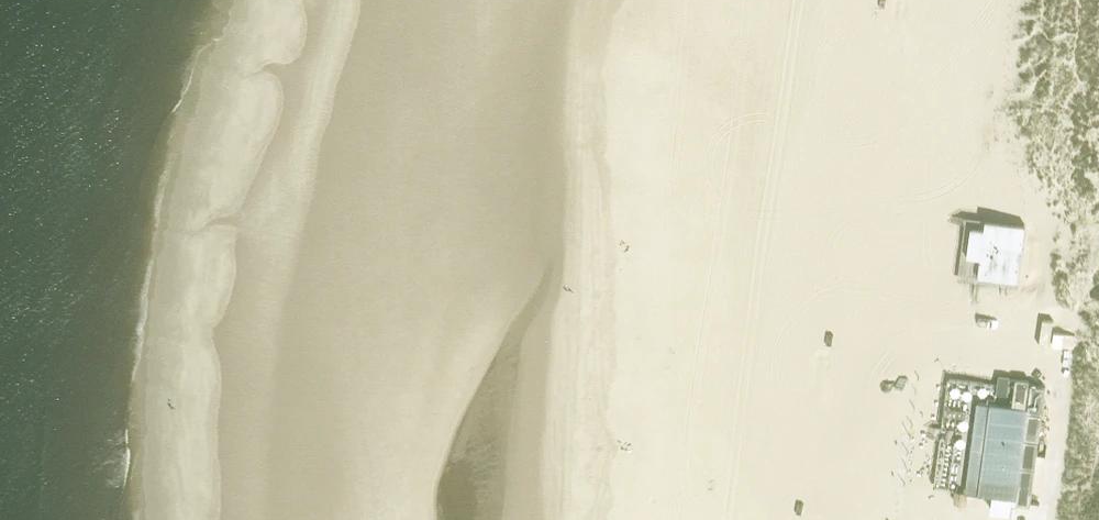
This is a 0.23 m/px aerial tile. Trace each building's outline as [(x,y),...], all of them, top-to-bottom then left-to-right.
[(985,230),(972,228),(968,258),(980,260),(977,280),(1018,286),(1026,226),(986,221),(985,230)] [(996,393),(1007,395),(1010,378),(998,376),(996,393)] [(1029,380),(1016,379),(1012,406),(1026,407),(1029,380)] [(978,403),(967,491),(1016,498),(1015,503),(1030,505),(1046,388),(1030,386),(1027,409),(1011,407),(978,403)]
